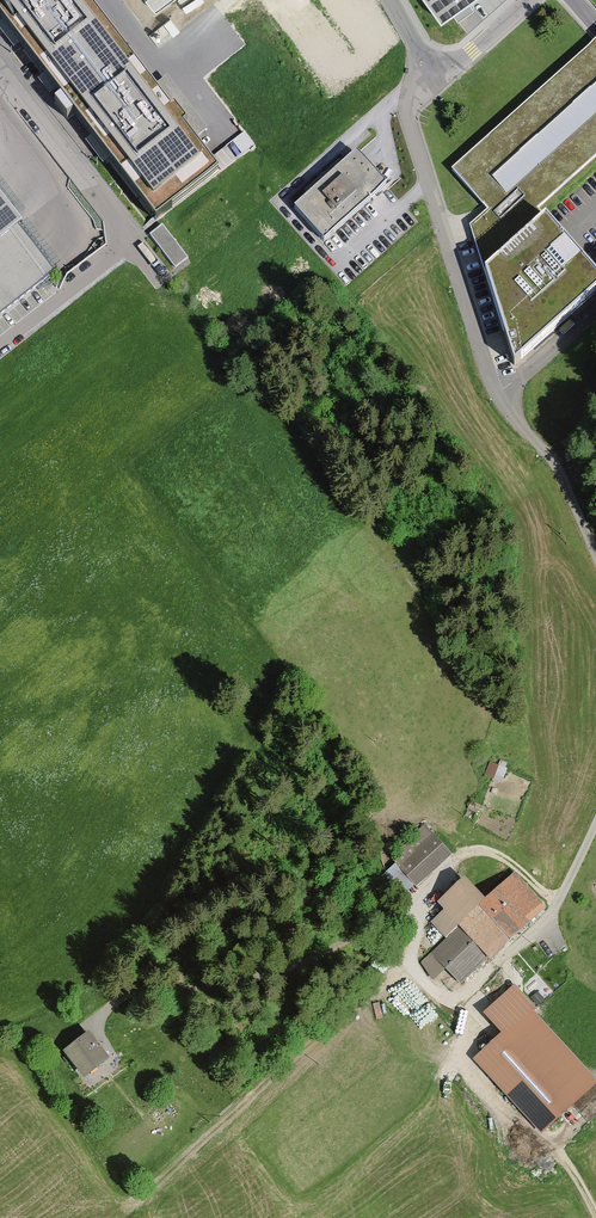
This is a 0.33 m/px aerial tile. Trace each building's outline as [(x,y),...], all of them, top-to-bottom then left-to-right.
[(85,0),(0,0),(0,16),(157,219),(218,172),(209,160),(85,0)] [(442,17),(467,0),(431,0),(442,17)] [(451,172),(487,212),(471,228),(480,258),(595,155),(595,44),(451,172)] [(209,160),(218,172),(254,144),(245,132),(209,160)] [(384,188),(356,156),(294,210),(322,242),(384,188)] [(55,274),(0,201),(0,316),(55,274)] [(528,353),(595,288),(595,276),(546,214),(491,264),(528,353)] [(188,259),(162,226),(150,235),(176,268),(188,259)] [(425,824),(389,856),(417,886),(452,854),(425,824)] [(485,899),(465,878),(440,901),(447,908),(433,921),(448,937),(421,962),(433,980),(446,968),(461,984),(488,958),(490,960),(548,905),(515,871),(485,899)] [(472,1058),(542,1134),(595,1084),(595,1078),(534,1010),(537,1007),(514,983),(483,1012),(501,1032),(472,1058)] [(114,1061),(92,1032),(66,1052),(89,1081),(114,1061)]
